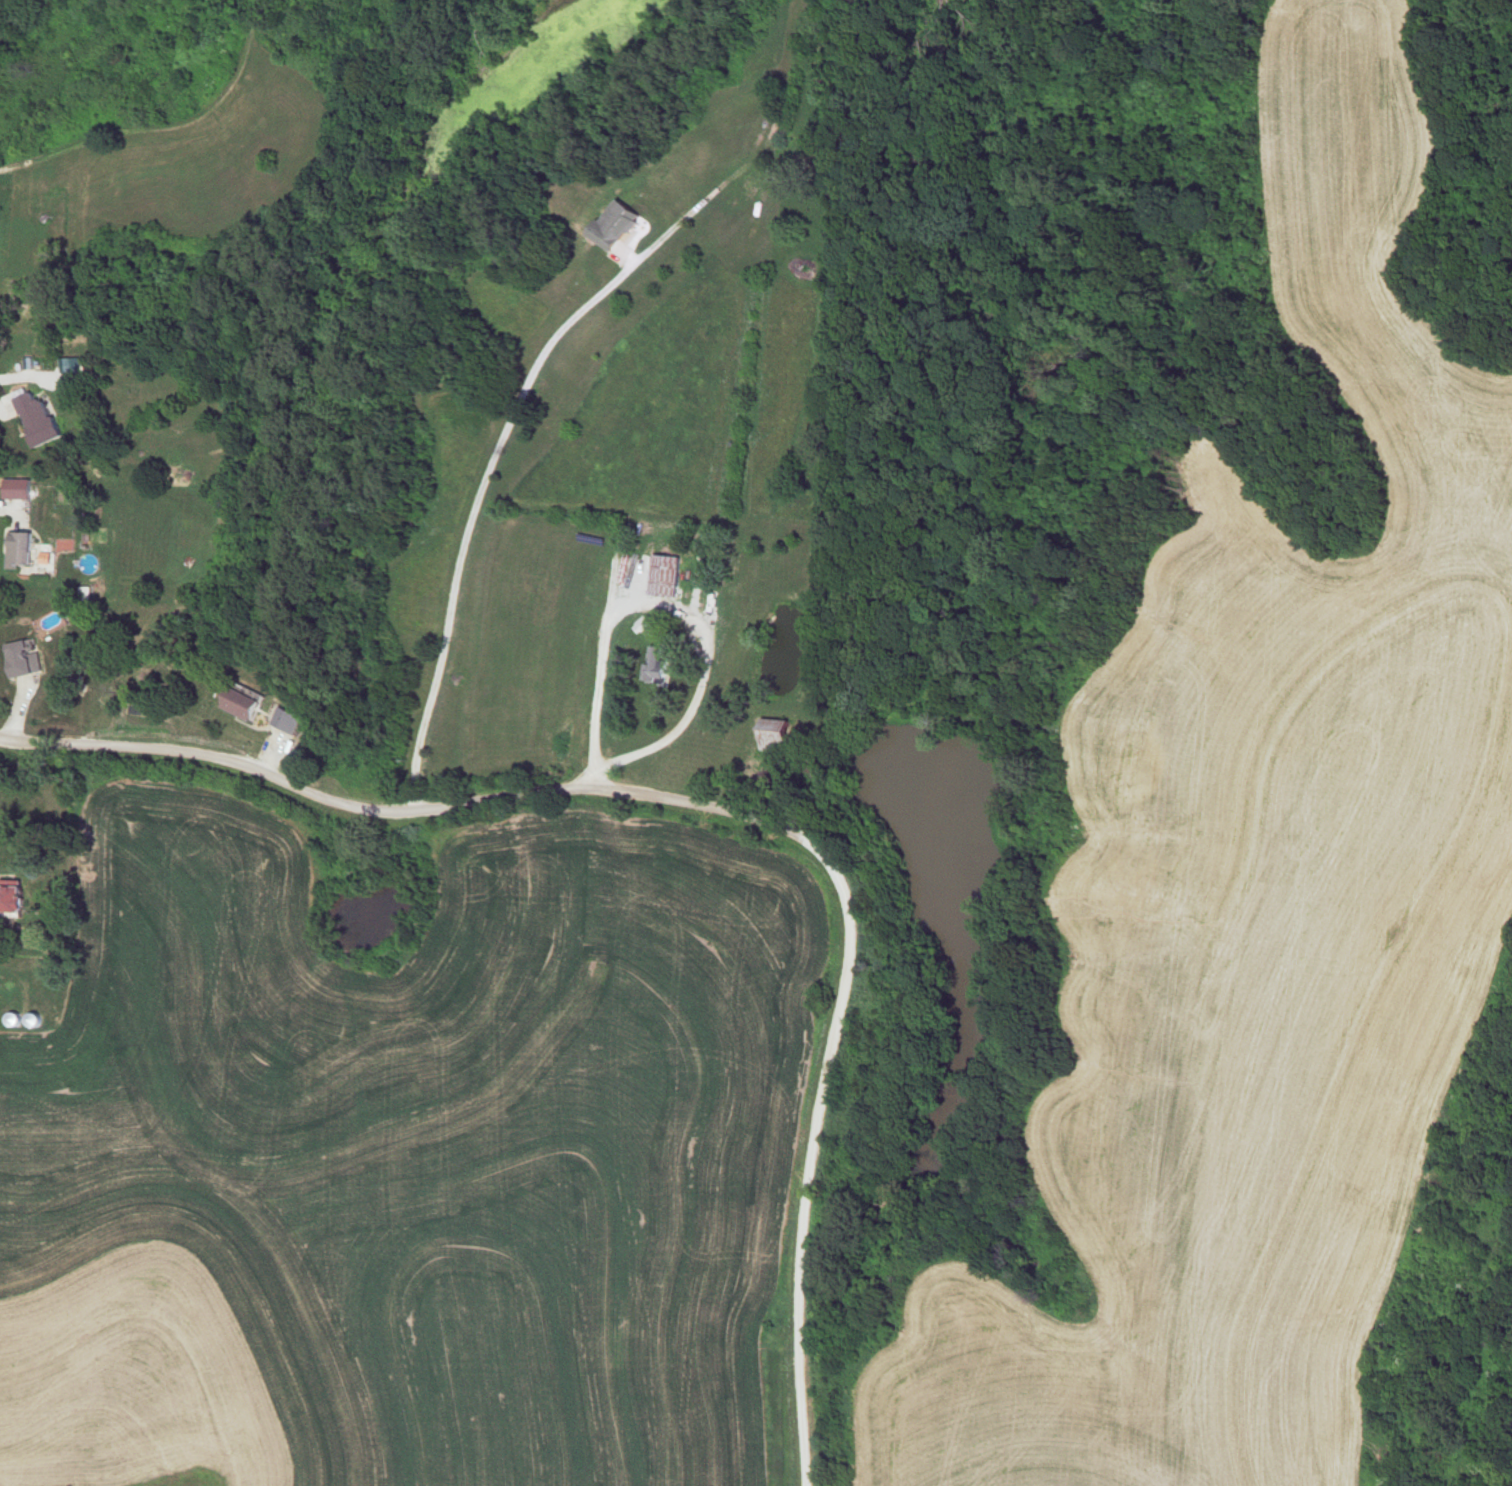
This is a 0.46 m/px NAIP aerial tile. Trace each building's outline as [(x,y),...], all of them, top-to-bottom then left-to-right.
[(641,216),(619,199),(590,235),(612,252),(641,216)] [(31,448),(61,436),(53,416),(42,420),(30,392),(12,399),(31,448)] [(26,493),(27,485),(13,484),(13,492),(26,493)] [(32,531),(7,531),(7,567),(32,567),(32,531)] [(679,556),(652,553),(647,594),(675,597),(679,556)] [(38,651),(30,653),(28,640),(6,644),(12,677),(42,672),(38,651)] [(649,683),(668,683),(668,646),(649,646),(649,683)] [(260,700),(231,686),(221,707),(250,721),(260,700)] [(293,735),(303,718),(282,706),(272,723),(293,735)] [(790,752),(790,721),(762,721),(762,752),(790,752)] [(26,917),(26,884),(1,884),(1,917),(26,917)] [(24,1015),(13,1013),(10,1024),(21,1026),(24,1015)] [(40,1026),(43,1016),(35,1013),(32,1024),(40,1026)]
